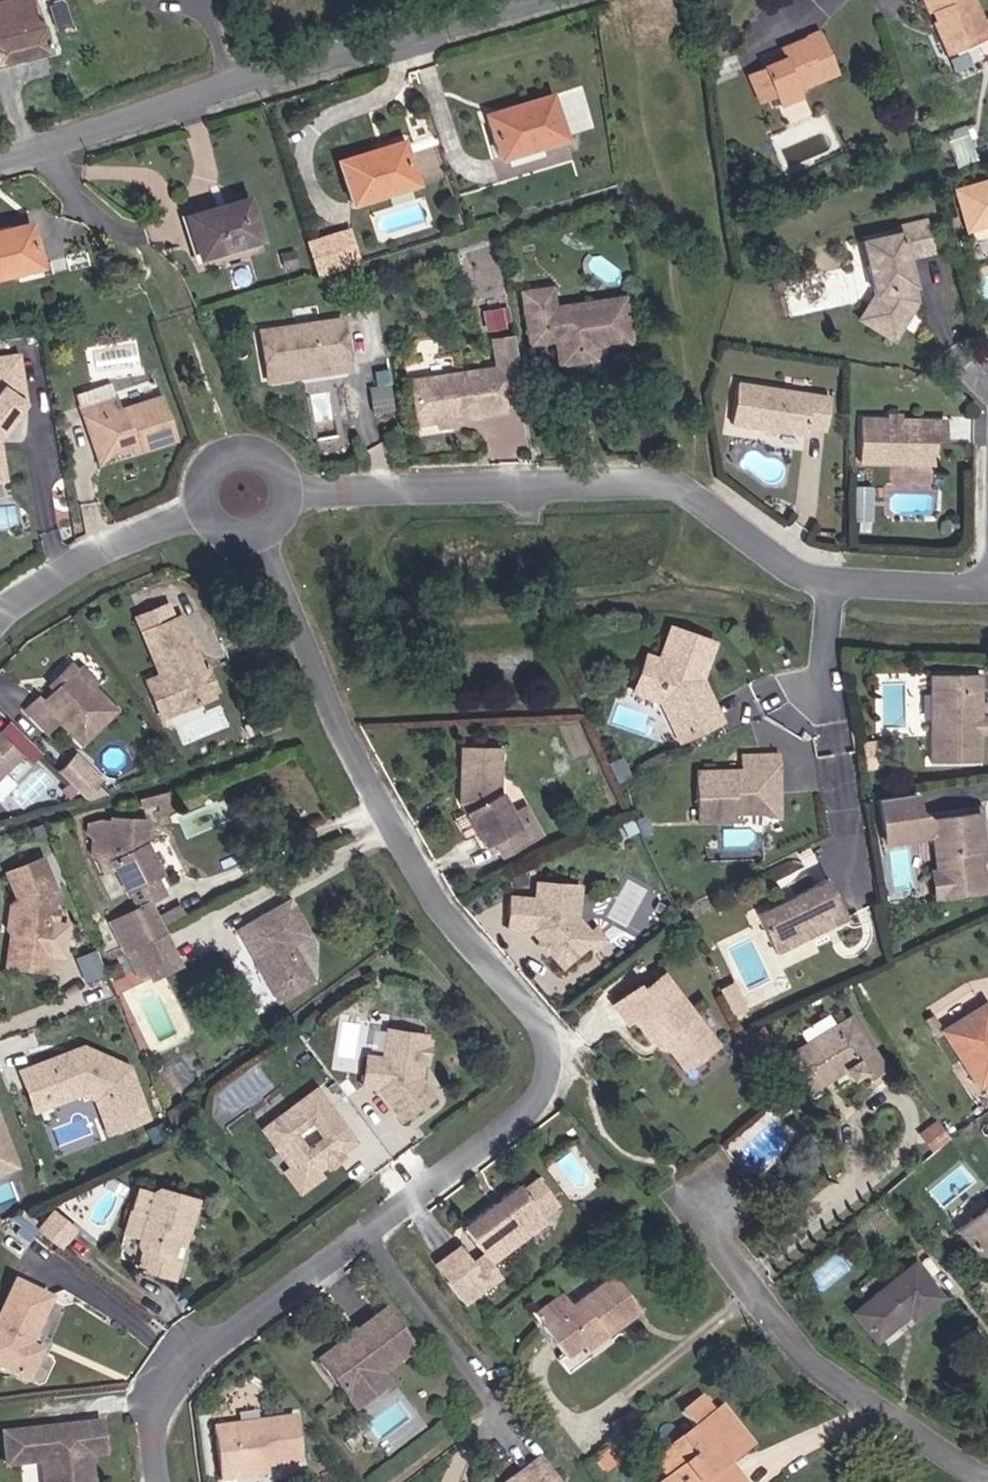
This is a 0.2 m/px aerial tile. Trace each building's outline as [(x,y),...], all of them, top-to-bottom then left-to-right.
[(52,52),(37,0),(0,0),(0,65),(52,52)] [(949,56),(987,39),(987,21),(987,19),(979,0),(925,0),(949,56)] [(842,76),(822,31),(785,47),(788,53),(765,61),(767,68),(751,75),(763,104),(777,98),(780,107),(807,95),(803,88),(842,76)] [(557,92),(488,113),(504,156),(571,137),(557,92)] [(408,138),(340,158),(355,205),(424,184),(408,138)] [(956,188),(970,232),(987,226),(987,179),(956,188)] [(252,195),(185,214),(199,256),(266,239),(252,195)] [(906,230),(863,239),(880,288),(862,318),(899,343),(925,300),(916,258),(940,253),(933,218),(906,223),(906,230)] [(0,227),(0,276),(49,266),(35,219),(0,227)] [(353,225),(305,236),(313,272),(361,261),(353,225)] [(556,284),(521,289),(532,347),(559,343),(563,364),(602,358),(600,346),(637,343),(631,293),(559,304),(556,284)] [(347,313),(264,327),(270,382),(354,369),(347,313)] [(0,355),(0,480),(10,477),(5,441),(31,403),(23,351),(0,355)] [(505,363),(414,374),(418,424),(512,413),(505,363)] [(834,394),(738,378),(731,422),(805,433),(805,426),(833,428),(834,394)] [(113,383),(78,394),(104,460),(136,445),(141,454),(184,440),(166,393),(123,407),(113,383)] [(948,419),(863,415),(863,460),(936,464),(937,440),(947,442),(948,419)] [(172,600),(137,615),(160,673),(149,678),(165,720),(227,694),(218,664),(208,666),(186,611),(177,614),(172,600)] [(721,642),(672,624),(660,654),(649,651),(634,692),(664,702),(682,741),(727,722),(708,678),(721,642)] [(40,695),(24,711),(48,733),(62,725),(82,748),(124,711),(97,687),(101,682),(83,663),(80,666),(74,661),(55,680),(61,685),(44,698),(40,695)] [(982,674),(932,675),(933,763),(985,763),(982,674)] [(27,756),(0,727),(0,728),(0,780),(27,756)] [(505,746),(465,746),(460,801),(486,849),(496,842),(507,858),(546,835),(530,802),(518,809),(503,786),(505,746)] [(80,752),(60,771),(90,800),(106,780),(80,752)] [(744,767),(699,768),(700,822),(738,824),(738,814),(782,816),(781,753),(744,752),(744,767)] [(173,790),(142,799),(145,810),(174,803),(173,790)] [(929,818),(941,900),(987,893),(987,844),(984,811),(929,818)] [(154,818),(112,815),(108,851),(113,859),(134,900),(142,906),(156,900),(168,894),(161,880),(165,865),(152,841),(154,818)] [(47,853),(6,872),(17,895),(8,967),(54,974),(61,888),(47,853)] [(832,878),(759,912),(784,959),(798,952),(795,946),(850,916),(832,878)] [(535,894),(511,892),(509,927),(536,930),(565,969),(592,950),(595,954),(611,941),(598,925),(593,928),(584,917),(584,883),(537,880),(535,894)] [(291,896),(239,928),(283,1003),(320,981),(299,942),(315,933),(291,896)] [(142,906),(110,922),(139,981),(152,975),(155,981),(187,967),(167,925),(189,912),(182,903),(164,914),(156,900),(142,906)] [(644,986),(641,981),(614,1002),(631,1026),(637,1022),(661,1051),(673,1051),(687,1067),(720,1041),(665,971),(644,986)] [(987,1001),(942,1031),(979,1088),(987,1082),(987,1003),(987,1001)] [(853,1015),(783,1056),(809,1095),(849,1072),(855,1083),(866,1077),(870,1082),(889,1068),(853,1015)] [(429,1032),(387,1025),(382,1054),(367,1053),(362,1089),(378,1089),(404,1124),(440,1097),(424,1074),(435,1047),(429,1032)] [(84,1044),(21,1067),(39,1112),(83,1096),(93,1101),(109,1138),(157,1119),(135,1064),(84,1044)] [(318,1087),(261,1128),(288,1168),(284,1171),(303,1196),(326,1176),(321,1171),(361,1140),(318,1087)] [(23,1166),(1,1108),(0,1109),(0,1175),(23,1166)] [(562,1205),(540,1176),(526,1188),(522,1185),(466,1226),(484,1249),(496,1264),(550,1221),(547,1218),(562,1205)] [(189,1197),(146,1183),(122,1264),(165,1277),(189,1197)] [(958,1229),(984,1258),(987,1254),(987,1208),(958,1229)] [(78,1228),(56,1209),(40,1230),(62,1248),(78,1228)] [(473,1259),(461,1244),(436,1263),(465,1303),(503,1276),(496,1264),(484,1249),(473,1259)] [(945,1299),(913,1260),(847,1313),(875,1343),(910,1316),(917,1321),(945,1299)] [(644,1310),(614,1273),(571,1303),(561,1291),(534,1314),(572,1356),(586,1343),(590,1349),(644,1310)] [(3,1281),(0,1286),(0,1373),(21,1383),(32,1351),(23,1345),(45,1300),(3,1281)] [(421,1352),(386,1308),(315,1361),(356,1413),(394,1385),(388,1375),(421,1352)] [(705,1395),(683,1413),(696,1426),(655,1459),(667,1479),(663,1481),(752,1481),(738,1465),(759,1447),(729,1405),(718,1411),(705,1395)] [(213,1425),(220,1481),(232,1481),(271,1478),(271,1468),(304,1466),(299,1414),(213,1425)] [(0,1433),(0,1470),(28,1466),(30,1481),(85,1481),(82,1460),(97,1458),(92,1420),(0,1433)] [(541,1457),(505,1481),(560,1481),(541,1457)]
